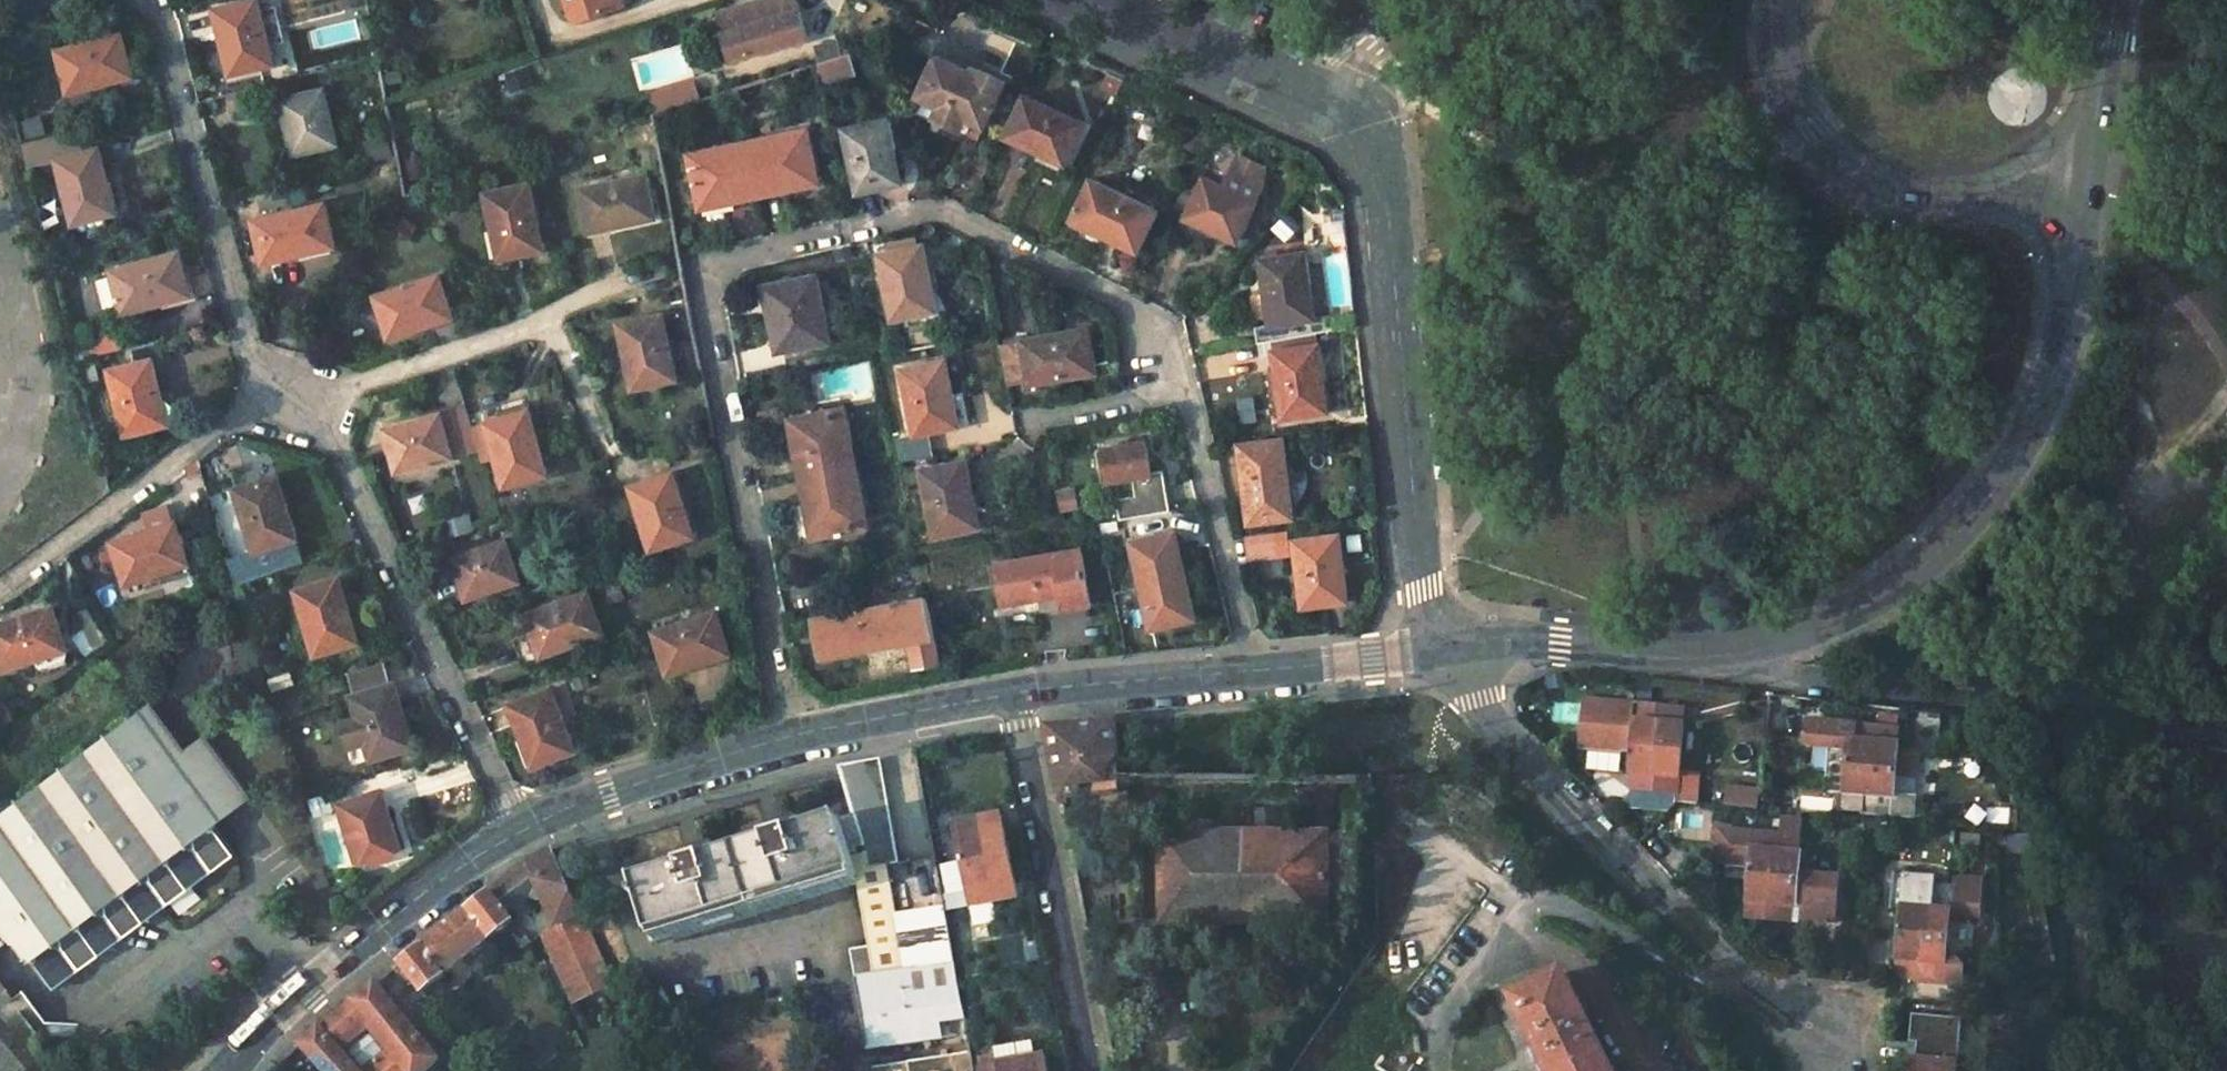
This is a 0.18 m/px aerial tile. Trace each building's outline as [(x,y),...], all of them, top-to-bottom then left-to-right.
[(212,6),(231,79),(275,68),(259,0),(237,0),(212,6)] [(568,18),(611,5),(610,0),(563,0),(568,18)] [(795,0),(760,0),(713,15),(720,39),(716,41),(722,64),(806,38),(799,13),(795,0)] [(832,31),(811,37),(818,60),(839,53),(832,31)] [(129,78),(117,34),(52,52),(65,96),(129,78)] [(846,53),(817,63),(822,88),(831,85),(829,81),(853,73),(846,53)] [(1001,85),(935,56),(916,96),(939,107),(934,118),(946,123),(951,112),(964,118),(982,126),(1001,85)] [(276,101),(290,157),(334,146),(321,91),(276,101)] [(1024,96),(1007,137),(1063,162),(1082,122),(1024,96)] [(964,118),(951,112),(946,123),(959,129),(964,118)] [(887,119),(844,129),(859,192),(901,182),(887,119)] [(820,182),(807,126),(748,140),(760,196),(820,182)] [(49,145),(54,161),(91,150),(87,135),(49,145)] [(748,140),(690,154),(703,209),(760,196),(748,140)] [(111,214),(94,150),(91,150),(54,161),(71,226),(111,214)] [(653,219),(644,174),(578,189),(589,234),(653,219)] [(1185,214),(1184,218),(1236,242),(1254,202),(1202,178),(1200,182),(1190,177),(1174,209),(1185,214)] [(1090,180),(1071,220),(1107,236),(1125,196),(1090,180)] [(542,250),(526,184),(484,194),(498,261),(542,250)] [(1157,210),(1125,196),(1107,236),(1138,252),(1157,210)] [(251,221),(262,264),(332,247),(321,204),(251,221)] [(921,246),(879,254),(892,321),(935,312),(921,246)] [(1313,318),(1302,251),(1259,258),(1270,341),(1315,332),(1331,329),(1329,316),(1313,318)] [(186,297),(174,252),(107,270),(120,315),(186,297)] [(815,276),(763,287),(769,317),(774,315),(783,351),(828,341),(815,276)] [(372,297),(385,341),(450,320),(435,277),(372,297)] [(99,279),(74,285),(83,315),(106,309),(99,279)] [(617,323),(632,391),(677,380),(662,312),(617,323)] [(769,317),(776,353),(783,351),(774,315),(769,317)] [(1095,373),(1086,328),(1000,345),(1008,379),(1027,375),(1029,386),(1095,373)] [(1270,341),(1280,416),(1327,409),(1315,332),(1270,341)] [(148,360),(104,372),(122,438),(166,425),(148,360)] [(943,360),(901,369),(912,435),(957,427),(943,360)] [(1008,379),(1010,390),(1029,386),(1027,375),(1008,379)] [(468,406),(385,429),(397,471),(480,448),(468,406)] [(853,468),(841,408),(788,420),(799,478),(853,468)] [(484,423),(503,488),(547,475),(529,410),(484,423)] [(1239,446),(1250,524),(1292,517),(1282,439),(1239,446)] [(1150,473),(1145,442),(1096,450),(1101,481),(1131,477),(1134,496),(1115,499),(1119,519),(1168,512),(1162,471),(1150,473)] [(977,528),(964,463),(920,471),(932,537),(977,528)] [(799,478),(811,538),(865,527),(853,468),(799,478)] [(693,537),(672,472),(629,486),(649,552),(693,537)] [(233,490),(252,553),(295,539),(276,475),(233,490)] [(114,543),(128,583),(189,565),(175,523),(114,543)] [(1277,533),(1248,537),(1250,553),(1280,549),(1277,533)] [(1294,540),(1303,605),(1348,599),(1338,534),(1294,540)] [(1173,537),(1130,547),(1151,630),(1194,620),(1173,537)] [(503,541),(450,558),(463,600),(517,582),(503,541)] [(1280,549),(1250,553),(1251,560),(1281,556),(1280,549)] [(1079,550),(995,564),(1002,606),(1058,596),(1060,609),(1090,605),(1079,550)] [(337,579),(294,593),(313,657),(358,642),(337,579)] [(523,616),(540,659),(602,635),(586,593),(523,616)] [(824,658),(908,642),(913,669),(939,664),(925,598),(815,620),(824,658)] [(4,671),(66,650),(52,608),(0,625),(0,658),(4,671)] [(715,613),(656,632),(668,674),(729,655),(715,613)] [(353,696),(390,685),(384,665),(347,675),(353,696)] [(355,768),(414,749),(394,684),(390,685),(353,696),(349,697),(356,719),(341,724),(355,768)] [(551,692),(509,706),(532,766),(572,751),(551,692)] [(1650,778),(1657,726),(1631,723),(1633,707),(1583,702),(1578,748),(1628,753),(1626,775),(1631,776),(1630,792),(1638,793),(1669,796),(1675,796),(1676,781),(1650,778)] [(0,816),(0,945),(3,943),(21,966),(29,960),(52,989),(234,853),(211,824),(249,796),(201,735),(184,748),(149,705),(0,816)] [(1683,712),(1633,707),(1631,723),(1657,726),(1650,778),(1676,781),(1675,796),(1674,805),(1700,807),(1703,774),(1677,772),(1683,712)] [(1939,748),(1943,714),(1917,711),(1913,745),(1939,748)] [(1134,723),(1119,724),(1120,739),(1135,738),(1134,723)] [(1865,797),(1871,745),(1896,748),(1898,732),(1807,723),(1805,749),(1828,751),(1824,795),(1840,796),(1841,794),(1865,797)] [(1120,796),(1119,779),(1115,725),(1046,731),(1060,801),(1120,796)] [(1839,809),(1906,817),(1913,750),(1896,748),(1871,745),(1865,797),(1841,794),(1840,796),(1839,809)] [(852,872),(852,876),(867,947),(848,951),(866,1049),(965,1031),(943,913),(893,922),(883,867),(897,864),(880,761),(839,768),(852,817),(866,869),(852,872)] [(381,793),(340,807),(360,870),(403,856),(381,793)] [(1636,808),(1669,810),(1669,796),(1638,793),(1636,808)] [(866,869),(852,817),(635,885),(654,938),(852,876),(852,872),(866,869)] [(1001,817),(951,826),(959,867),(964,893),(988,888),(978,836),(1004,831),(1001,817)] [(988,888),(964,893),(946,896),(949,910),(1016,897),(1004,831),(978,836),(988,888)] [(1158,835),(1159,926),(1324,924),(1324,833),(1158,835)] [(2005,833),(2004,854),(2035,856),(2031,835),(2029,835),(2005,833)] [(1798,856),(1800,840),(1750,836),(1742,903),(1767,905),(1773,854),(1798,856)] [(613,981),(552,850),(529,861),(401,964),(424,991),(512,922),(504,911),(535,887),(553,929),(541,935),(571,999),(613,981)] [(1773,854),(1767,905),(1742,903),(1741,917),(1781,922),(1783,908),(1792,909),(1798,856),(1773,854)] [(941,870),(946,896),(964,893),(959,867),(941,870)] [(1925,912),(1948,914),(1949,899),(1908,896),(1906,910),(1898,910),(1894,963),(1919,965),(1925,912)] [(1948,914),(1977,916),(1978,902),(1949,899),(1948,914)] [(1939,983),(1940,968),(1943,968),(1948,914),(1925,912),(1919,965),(1894,963),(1893,978),(1939,983)] [(294,925),(284,933),(289,940),(299,932),(294,925)] [(1508,1002),(1542,1070),(1607,1070),(1560,975),(1508,1002)] [(439,1059),(377,984),(300,1046),(321,1070),(356,1070),(340,1051),(369,1028),(389,1052),(365,1070),(424,1070),(439,1059)] [(1962,1021),(1911,1016),(1908,1044),(1915,1045),(1914,1060),(1906,1060),(1905,1070),(1931,1070),(1932,1062),(1956,1065),(1957,1065),(1962,1021)] [(996,1066),(1020,1061),(1022,1070),(1047,1070),(1044,1057),(1040,1058),(1037,1042),(993,1050),(996,1066)] [(1020,1061),(996,1066),(997,1070),(1022,1070),(1020,1061)] [(1956,1065),(1932,1062),(1931,1070),(1955,1070),(1956,1065)]
